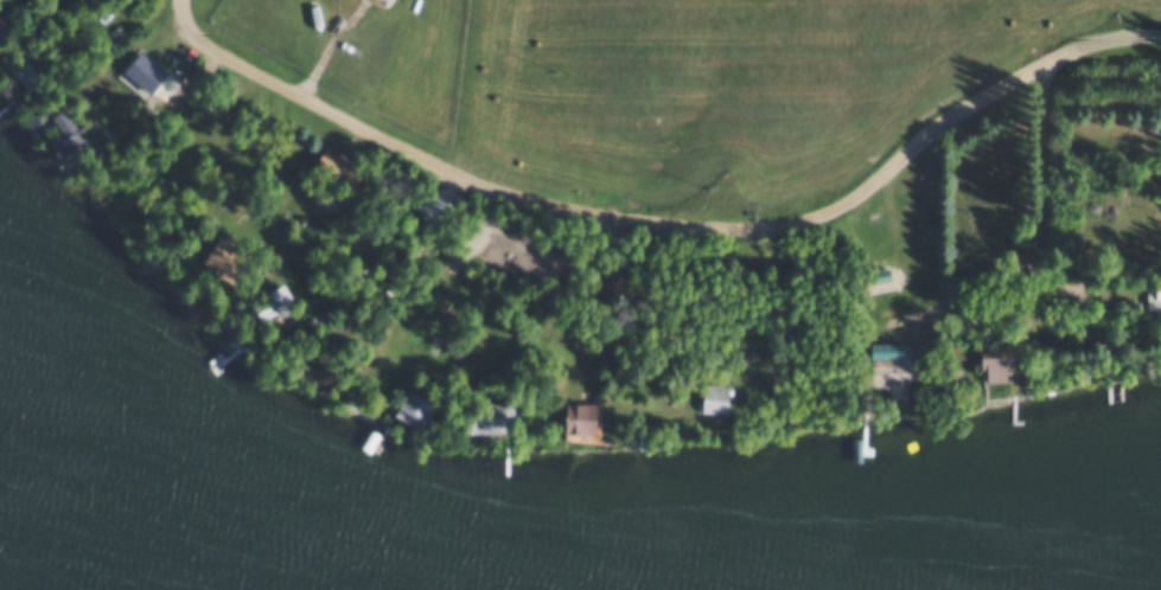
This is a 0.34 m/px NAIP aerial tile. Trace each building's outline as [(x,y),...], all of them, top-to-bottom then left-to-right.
[(11,66),(31,51),(45,70),(26,85),(11,66)] [(63,134),(51,115),(66,104),(78,124),(84,121),(93,134),(63,152),(55,139),(63,134)] [(318,145),(356,169),(342,191),(304,167),(318,145)] [(308,184),(331,191),(326,206),(304,199),(308,184)] [(404,204),(434,187),(447,209),(419,226),(404,204)] [(242,251),(263,287),(274,280),(288,303),(254,323),(230,283),(193,261),(211,231),(242,251)] [(1135,277),(1160,279),(1160,309),(1133,307),(1135,277)] [(971,342),(1007,342),(1008,377),(972,378),(971,342)] [(861,346),(901,346),(901,365),(861,365),(861,346)] [(698,380),(728,381),(727,411),(696,409),(698,380)] [(402,387),(430,403),(416,429),(388,413),(402,387)] [(557,399),(592,400),(592,430),(556,430),(557,399)] [(460,402),(508,400),(508,429),(461,430),(460,402)]
